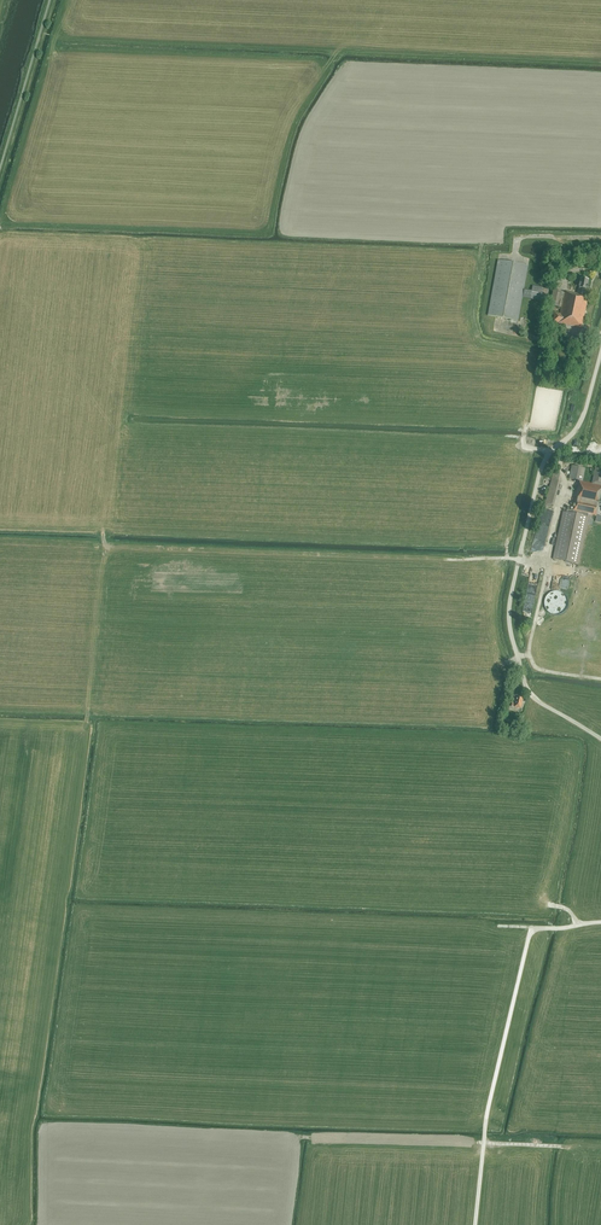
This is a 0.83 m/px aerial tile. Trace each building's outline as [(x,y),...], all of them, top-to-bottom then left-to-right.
[(546,302),(549,289),(532,286),(531,291),(524,290),(528,266),(498,260),(488,315),(518,321),(522,297),(546,302)] [(582,328),(588,297),(585,296),(589,280),(581,278),(580,284),(578,283),(577,287),(579,287),(578,294),(571,293),(570,293),(565,292),(560,314),(555,313),(553,321),(558,323),(582,328)] [(559,307),(562,292),(553,290),(550,305),(559,307)] [(600,500),(600,493),(600,469),(595,468),(592,483),(582,481),(585,468),(572,465),(569,479),(580,481),(578,486),(577,486),(572,511),(567,510),(566,512),(563,512),(553,559),(579,565),(588,518),(591,519),(592,515),(596,516),(598,506),(600,506),(600,501),(600,500)] [(554,506),(560,482),(558,481),(560,474),(554,472),(545,504),(554,506)] [(568,589),(571,577),(564,575),(561,587),(568,589)] [(512,707),(521,708),(523,697),(514,695),(512,707)]
